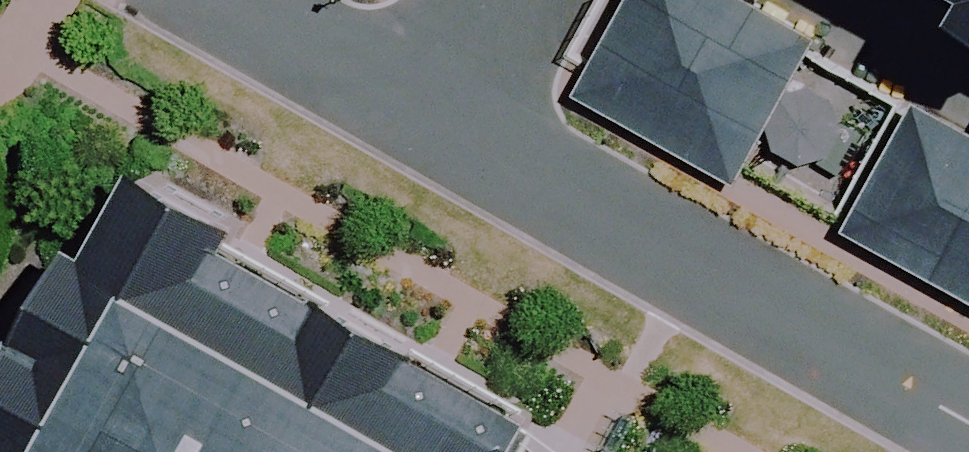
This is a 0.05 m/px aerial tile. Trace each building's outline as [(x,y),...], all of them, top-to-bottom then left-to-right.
[(772,0),(626,0),(580,84),(742,174),(824,29),(772,0)] [(841,235),(968,306),(968,136),(914,105),(841,235)] [(553,407),(243,237),(256,213),(156,159),(110,242),(91,231),(0,396),(0,451),(528,451),(553,407)]
